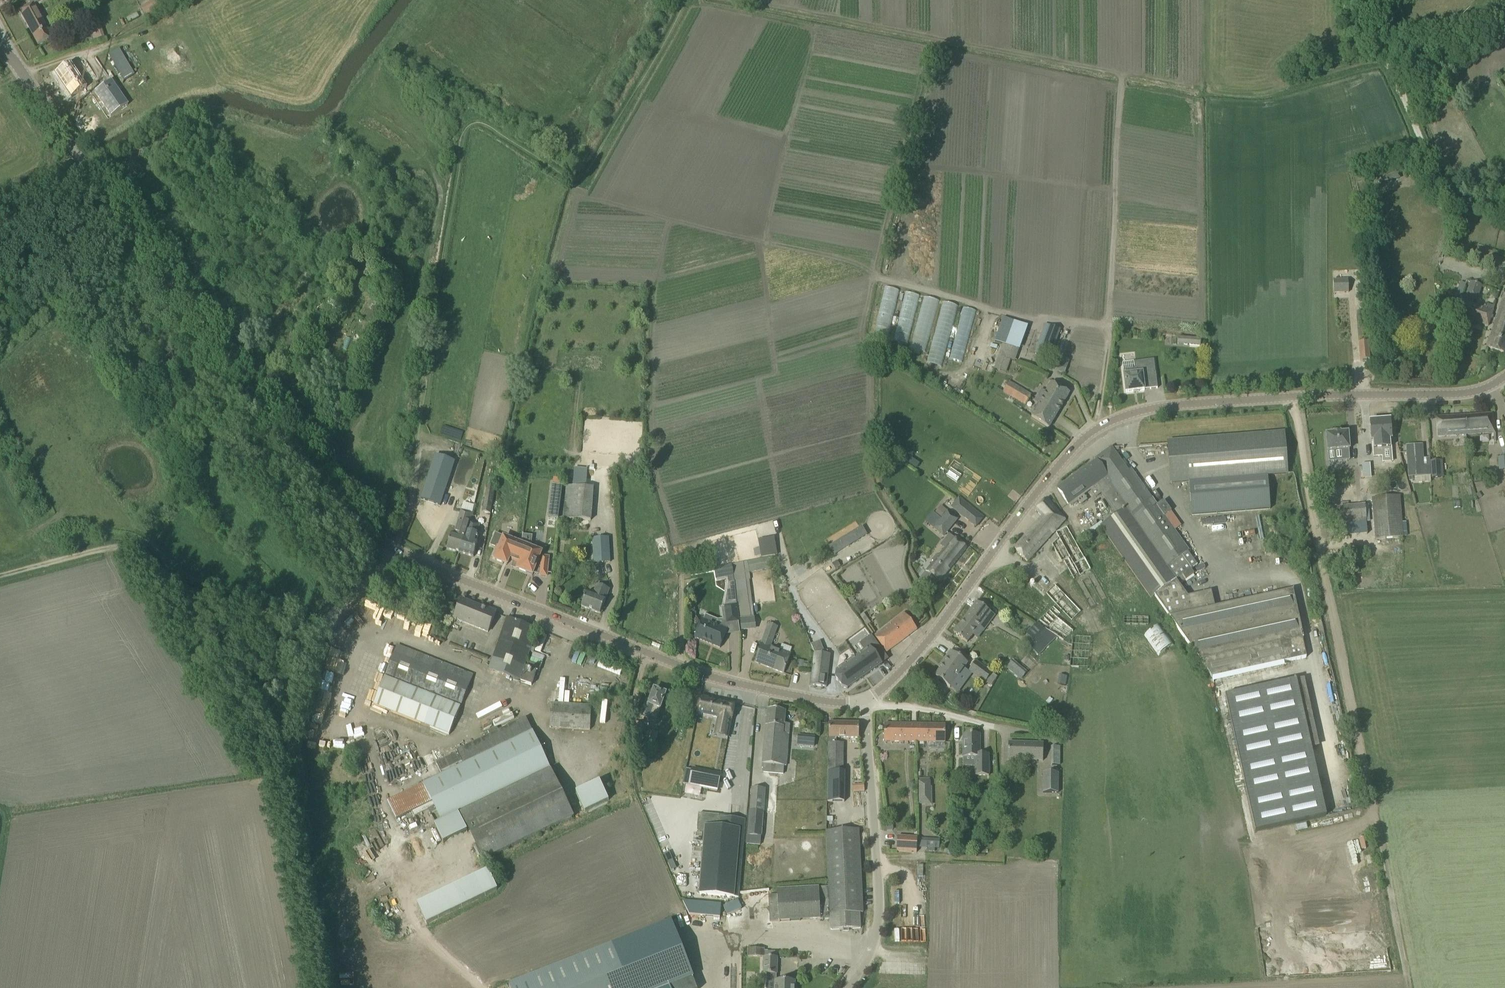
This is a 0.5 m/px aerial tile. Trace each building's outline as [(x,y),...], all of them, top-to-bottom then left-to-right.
[(33,2),(27,5),(19,10),(38,45),(52,37),(33,2)] [(98,21),(89,25),(94,40),(103,37),(98,21)] [(120,47),(108,53),(121,81),(132,76),(120,47)] [(75,70),(58,81),(75,106),(91,95),(75,70)] [(110,81),(93,92),(109,117),(126,105),(110,81)] [(72,113),(84,135),(99,128),(87,105),(72,113)] [(1396,172),(1378,176),(1379,183),(1397,179),(1400,178),(1399,171),(1396,172)] [(123,179),(118,172),(112,176),(117,184),(123,179)] [(1478,248),(1477,258),(1491,259),(1493,250),(1478,248)] [(1348,280),(1333,280),(1333,293),(1348,293),(1348,280)] [(1477,301),(1482,287),(1482,286),(1470,282),(1465,297),(1467,298),(1465,302),(1464,302),(1459,317),(1475,322),(1476,318),(1489,322),(1494,307),(1487,304),(1485,309),(1472,305),(1473,300),(1477,301)] [(885,286),(874,335),(889,338),(900,289),(885,286)] [(905,292),(895,341),(910,344),(919,294),(905,292)] [(1412,293),(1411,296),(1413,299),(1416,300),(1418,299),(1420,296),(1418,293),(1415,292),(1412,293)] [(1487,348),(1504,353),(1504,349),(1504,292),(1487,348)] [(923,296),(911,348),(927,352),(939,300),(923,296)] [(942,302),(928,364),(944,367),(958,305),(942,302)] [(320,321),(328,310),(322,306),(314,316),(320,321)] [(964,363),(976,310),(963,307),(951,360),(964,363)] [(1019,350),(1027,324),(1001,317),(994,341),(1001,343),(994,369),(1005,373),(1012,348),(1019,350)] [(1060,330),(1049,326),(1039,353),(1050,357),(1060,330)] [(1184,338),(1184,345),(1200,346),(1201,339),(1184,338)] [(1370,360),(1369,350),(1369,342),(1359,343),(1360,361),(1370,360)] [(1061,359),(1058,371),(1065,373),(1068,360),(1061,359)] [(1155,372),(1153,360),(1134,363),(1134,368),(1133,370),(1123,371),(1126,393),(1157,388),(1155,372)] [(984,364),(982,370),(991,373),(993,367),(984,364)] [(1009,382),(1003,393),(1025,406),(1032,395),(1009,382)] [(1069,393),(1061,388),(1051,382),(1030,417),(1049,428),(1069,393)] [(1494,433),(1493,424),(1493,414),(1464,416),(1466,435),(1494,433)] [(1466,435),(1464,416),(1436,418),(1437,437),(1466,435)] [(1372,441),(1375,441),(1387,440),(1391,440),(1389,421),(1370,422),(1372,441)] [(1287,474),(1284,433),(1217,439),(1168,443),(1168,444),(1168,453),(1171,483),(1189,482),(1191,515),(1270,509),(1267,475),(1287,474)] [(1332,434),(1326,435),(1327,452),(1328,452),(1335,451),(1335,461),(1349,460),(1349,457),(1348,450),(1349,450),(1348,433),(1340,434),(1340,433),(1334,433),(1334,434),(1332,434)] [(1430,458),(1424,459),(1423,451),(1419,451),(1419,445),(1406,446),(1408,478),(1431,476),(1430,458)] [(1170,512),(1163,501),(1157,505),(1144,488),(1145,488),(1137,477),(1131,469),(1128,470),(1115,452),(1111,447),(1094,459),(1096,461),(1107,477),(1097,485),(1117,514),(1099,526),(1150,599),(1154,596),(1170,617),(1169,618),(1212,678),(1306,658),(1302,640),(1303,639),(1293,591),(1214,608),(1211,591),(1187,597),(1179,585),(1193,574),(1190,570),(1197,565),(1187,552),(1189,551),(1164,517),(1170,512)] [(1393,463),(1392,447),(1364,447),(1365,463),(1393,463)] [(433,455),(420,500),(439,505),(452,460),(433,455)] [(1107,477),(1096,461),(1058,489),(1064,497),(1069,504),(1071,506),(1077,502),(1076,500),(1096,485),(1097,485),(1107,477)] [(1439,462),(1431,462),(1432,479),(1441,478),(1439,462)] [(552,485),(549,509),(559,510),(562,486),(552,485)] [(490,514),(495,488),(487,486),(483,513),(490,514)] [(591,521),(593,487),(566,486),(564,519),(591,521)] [(1402,538),(1400,518),(1398,496),(1372,499),(1376,540),(1402,538)] [(959,497),(951,507),(976,527),(983,518),(959,497)] [(1065,521),(1047,498),(1035,511),(1042,517),(1013,549),(1027,562),(1065,521)] [(461,509),(472,512),(474,505),(463,502),(461,509)] [(1367,522),(1365,506),(1365,505),(1339,508),(1341,525),(1367,522)] [(460,510),(449,550),(460,553),(464,538),(466,538),(470,523),(473,514),(460,510)] [(947,532),(957,520),(947,512),(937,524),(947,532)] [(1252,540),(1264,539),(1262,522),(1250,523),(1252,540)] [(464,538),(460,553),(473,557),(478,541),(477,541),(479,534),(477,534),(479,525),(470,523),(466,538),(464,538)] [(833,556),(867,536),(862,527),(828,547),(833,556)] [(1090,570),(1067,527),(1056,533),(1059,538),(1051,546),(1061,563),(1063,561),(1073,580),(1090,570)] [(496,534),(492,545),(497,547),(493,557),(496,558),(495,560),(503,563),(507,565),(509,561),(509,560),(513,562),(514,562),(521,545),(514,542),(496,534)] [(514,563),(512,567),(526,572),(533,575),(533,573),(540,575),(540,576),(547,576),(549,557),(542,557),(541,557),(540,556),(541,554),(542,553),(530,548),(531,537),(523,536),(524,534),(523,534),(522,538),(521,545),(514,562),(514,563)] [(967,548),(959,542),(949,534),(943,540),(948,544),(939,556),(936,554),(931,560),(934,563),(919,582),(930,591),(937,583),(938,583),(967,548)] [(664,537),(655,540),(660,556),(669,553),(664,537)] [(611,563),(609,538),(591,539),(593,564),(611,563)] [(776,554),(773,539),(759,542),(762,557),(776,554)] [(738,610),(739,610),(740,619),(754,617),(748,574),(770,569),(768,558),(732,565),(738,610)] [(716,579),(727,577),(728,583),(734,582),(731,564),(713,567),(716,579)] [(828,566),(815,574),(819,580),(832,573),(828,566)] [(1007,585),(1017,581),(1014,575),(1005,579),(1007,585)] [(581,607),(600,614),(609,589),(597,584),(593,594),(587,592),(581,607)] [(1046,593),(1072,620),(1081,611),(1056,584),(1046,593)] [(488,633),(496,613),(496,611),(487,607),(486,609),(462,599),(454,619),(488,633)] [(995,615),(985,608),(977,602),(954,633),(966,643),(983,620),(989,624),(995,615)] [(724,607),(725,624),(736,623),(734,606),(724,607)] [(860,616),(867,626),(870,623),(863,614),(860,616)] [(886,653),(917,630),(905,614),(874,637),(886,653)] [(698,628),(694,637),(720,648),(724,639),(727,630),(713,624),(715,619),(706,615),(703,620),(701,620),(698,628)] [(531,647),(537,630),(507,617),(489,669),(519,682),(529,652),(533,653),(535,649),(531,647)] [(791,655),(770,647),(778,627),(767,623),(761,643),(754,662),(784,674),(791,655)] [(1144,632),(1156,654),(1173,645),(1160,623),(1144,632)] [(1036,624),(1026,634),(1035,642),(1037,644),(1032,649),(1038,656),(1057,637),(1036,624)] [(863,652),(856,657),(869,674),(882,665),(874,654),(880,649),(871,636),(858,645),(863,652)] [(539,646),(555,647),(556,639),(539,638),(539,646)] [(1070,643),(1070,667),(1088,667),(1088,643),(1070,643)] [(473,675),(454,668),(397,646),(386,675),(461,705),(473,675)] [(950,688),(964,668),(968,663),(951,651),(941,664),(943,665),(935,676),(950,688)] [(826,687),(830,655),(824,654),(814,653),(813,658),(810,685),(826,687)] [(350,669),(344,685),(350,687),(363,656),(356,654),(350,669)] [(836,671),(835,678),(842,688),(847,689),(848,689),(869,674),(856,657),(836,671)] [(1027,672),(1021,668),(1012,661),(1006,668),(1020,680),(1027,672)] [(991,673),(984,668),(976,662),(969,671),(984,683),(991,673)] [(536,671),(526,668),(521,682),(531,686),(536,671)] [(610,678),(629,681),(630,673),(612,670),(610,678)] [(460,707),(441,700),(385,678),(373,706),(430,728),(449,735),(460,707)] [(1225,698),(1239,762),(1240,765),(1311,749),(1296,682),(1225,698)] [(657,716),(662,703),(666,693),(654,689),(650,701),(647,699),(641,715),(649,718),(650,714),(657,716)] [(732,720),(735,704),(700,697),(697,713),(718,718),(716,727),(730,729),(731,720),(732,720)] [(590,730),(591,706),(551,704),(550,728),(590,730)] [(786,766),(789,734),(790,724),(784,724),(785,711),(767,710),(763,764),(764,764),(763,772),(783,774),(784,766),(786,766)] [(441,775),(423,783),(441,820),(550,768),(525,718),(498,730),(497,727),(488,732),(489,735),(456,751),(457,753),(436,764),(441,775)] [(641,736),(645,726),(636,723),(634,727),(633,727),(631,732),(641,736)] [(842,771),(843,743),(836,743),(836,738),(859,738),(859,723),(829,723),(829,733),(828,801),(828,802),(844,802),(844,792),(844,771),(842,771)] [(918,742),(919,724),(884,724),(884,742),(918,742)] [(945,725),(919,724),(918,742),(945,743),(945,725)] [(653,747),(658,734),(650,731),(645,744),(653,747)] [(963,734),(963,744),(963,757),(974,757),(974,776),(989,776),(989,764),(989,754),(980,754),(980,734),(963,734)] [(814,738),(797,736),(796,747),(813,748),(814,738)] [(303,738),(303,746),(311,746),(312,738),(303,738)] [(1008,742),(1008,752),(1008,760),(1043,761),(1043,743),(1008,742)] [(1060,765),(1060,746),(1052,746),(1052,765),(1060,765)] [(608,764),(611,755),(604,752),(600,761),(608,764)] [(691,772),(688,787),(716,793),(720,776),(691,770),(691,772)] [(1043,773),(1043,793),(1058,793),(1058,773),(1043,773)] [(583,813),(607,801),(597,781),(573,792),(583,813)] [(925,805),(926,805),(925,793),(928,793),(927,788),(930,788),(930,782),(919,782),(920,804),(925,804),(925,805)] [(759,845),(764,790),(751,789),(747,844),(759,845)] [(577,801),(569,805),(574,814),(582,810),(577,801)] [(1305,836),(1327,831),(1326,828),(1356,820),(1353,811),(1302,824),(1305,836)] [(698,814),(697,826),(701,826),(701,832),(704,832),(698,894),(739,898),(746,820),(719,818),(719,816),(698,814)] [(777,895),(768,895),(770,921),(779,921),(779,922),(831,919),(831,930),(860,929),(859,913),(863,913),(858,830),(848,830),(826,831),(829,887),(777,890),(777,895)] [(917,838),(897,836),(896,851),(916,853),(917,838)] [(939,849),(940,839),(926,838),(926,849),(939,849)] [(487,872),(412,902),(419,918),(394,928),(397,934),(496,894),(487,872)] [(683,901),(689,915),(720,918),(721,905),(683,901)] [(737,901),(723,907),(727,915),(741,909),(737,901)] [(509,985),(510,987),(630,987),(613,945),(509,985)] [(764,949),(754,949),(748,949),(748,956),(762,957),(762,974),(777,974),(777,957),(764,957),(764,949)] [(693,979),(670,987),(669,987),(696,987),(693,979)]
